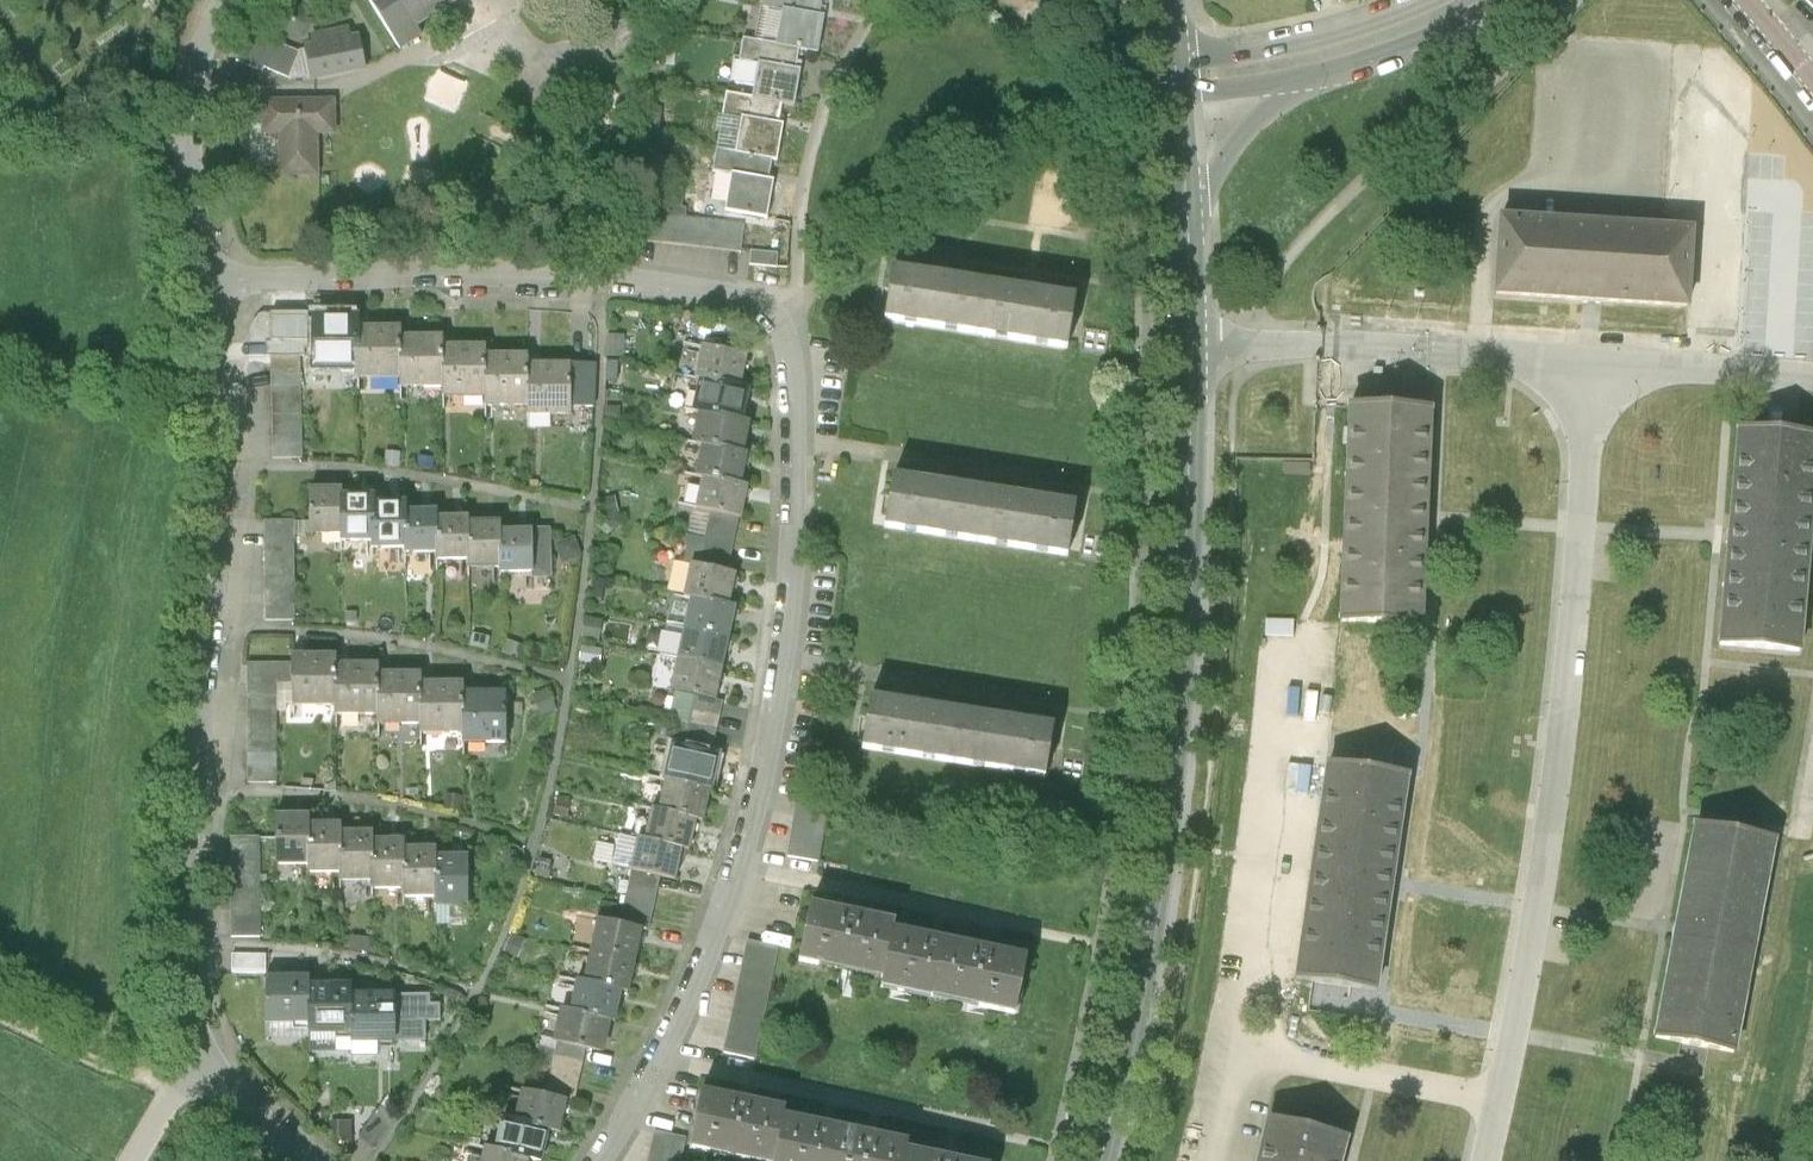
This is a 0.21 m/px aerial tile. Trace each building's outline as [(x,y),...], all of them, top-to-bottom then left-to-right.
[(451,0),(368,0),(398,48),(422,33),(415,23),(451,0)] [(659,0),(653,0),(643,7),(650,17),(664,7),(659,0)] [(784,10),(821,17),(824,0),(764,0),(762,7),(784,10)] [(280,20),(281,32),(291,38),(303,36),(308,26),(306,15),(297,8),(286,10),(280,20)] [(801,50),(819,53),(826,18),(821,17),(784,10),(778,45),(801,50)] [(308,49),(314,78),(362,68),(356,39),(348,41),(347,33),(315,39),(317,47),(308,49)] [(249,67),(261,41),(248,36),(236,62),(249,67)] [(740,62),(758,65),(797,72),(801,50),(778,45),(744,39),(740,62)] [(264,68),(274,47),(261,41),(249,67),(263,73),(264,68)] [(278,74),(289,48),(276,42),(274,47),(264,68),(278,74)] [(291,79),(302,53),(289,48),(278,74),(291,79)] [(314,78),(308,49),(302,53),(291,79),(314,78)] [(783,106),(793,108),(799,73),(797,72),(758,65),(751,100),(783,106)] [(460,108),(469,80),(436,69),(426,97),(460,108)] [(724,114),(743,118),(780,124),(783,106),(751,100),(727,96),(724,114)] [(317,172),(317,130),(335,130),(335,99),(265,100),(265,107),(265,120),(265,130),(283,130),(284,172),(317,172)] [(265,107),(238,107),(238,120),(265,120),(265,107)] [(774,161),(778,162),(785,125),(780,124),(743,118),(736,154),(774,161)] [(770,182),(774,161),(736,154),(718,151),(714,171),(734,175),(770,182)] [(727,211),(769,219),(775,182),(770,182),(734,175),(727,211)] [(653,199),(651,215),(683,219),(686,191),(671,189),(670,201),(653,199)] [(742,254),(745,226),(683,219),(651,215),(646,214),(642,242),(742,254)] [(1500,218),(1495,294),(1590,300),(1685,306),(1691,230),(1500,218)] [(753,252),(751,266),(778,269),(780,255),(753,252)] [(887,320),(977,335),(985,287),(895,272),(887,320)] [(1074,301),(985,287),(977,335),(1066,349),(1074,301)] [(316,366),(359,366),(359,327),(359,317),(316,317),(316,366)] [(710,324),(705,347),(722,351),(727,328),(710,324)] [(359,376),(402,376),(402,335),(402,327),(359,327),(359,366),(359,376)] [(402,385),(444,385),(444,346),(444,335),(402,335),(402,376),(402,385)] [(625,335),(609,335),(608,355),(625,355),(625,335)] [(444,393),(487,393),(487,355),(487,346),(444,346),(444,385),(444,393)] [(698,379),(705,380),(742,388),(749,357),(722,351),(705,347),(698,379)] [(487,403),(529,403),(529,365),(529,355),(487,355),(487,393),(487,403)] [(301,357),(271,358),(274,459),(304,458),(301,357)] [(572,365),(529,365),(529,403),(529,413),(572,413),(572,365)] [(698,411),(704,413),(742,421),(748,390),(742,388),(705,380),(698,411)] [(1428,409),(1348,406),(1347,431),(1343,430),(1342,444),(1347,444),(1340,622),(1420,625),(1424,524),(1426,524),(1427,510),(1424,510),(1428,409)] [(621,407),(607,407),(607,420),(621,420),(621,407)] [(697,444),(705,445),(744,454),(751,423),(742,421),(704,413),(697,444)] [(1719,645),(1798,651),(1812,479),(1812,435),(1737,429),(1719,645)] [(698,476),(705,478),(742,486),(749,455),(744,454),(705,445),(698,476)] [(748,487),(742,486),(705,478),(699,509),(741,518),(748,487)] [(886,528),(977,542),(985,493),(894,479),(886,528)] [(310,533),(343,532),(342,494),(342,487),(309,487),(310,520),(310,533)] [(1076,508),(985,493),(977,542),(1069,557),(1076,508)] [(343,539),(374,539),(374,502),(374,494),(342,494),(343,532),(343,539)] [(616,496),(601,500),(605,516),(620,513),(616,496)] [(374,547),(406,547),(406,510),(406,501),(374,502),(374,539),(374,547)] [(695,508),(689,534),(735,545),(741,518),(699,509),(695,508)] [(406,552),(438,552),(438,517),(438,510),(406,510),(406,547),(406,552)] [(438,558),(470,558),(469,521),(469,516),(438,517),(438,552),(438,558)] [(310,520),(295,521),(295,535),(310,535),(310,533),(310,520)] [(267,620),(296,620),(295,535),(295,521),(266,521),(267,620)] [(470,565),(502,565),(501,530),(501,521),(469,521),(470,558),(470,565)] [(532,530),(501,530),(502,565),(502,572),(533,571),(532,530)] [(551,530),(532,530),(533,571),(533,577),(552,576),(551,530)] [(729,571),(735,545),(689,534),(681,533),(675,560),(695,564),(729,571)] [(575,537),(557,544),(564,562),(582,555),(575,537)] [(688,596),(695,598),(732,606),(739,574),(729,571),(695,564),(688,596)] [(695,598),(688,629),(731,638),(738,607),(732,606),(695,598)] [(1293,621),(1265,620),(1265,636),(1293,636),(1293,621)] [(688,629),(681,660),(724,669),(731,638),(688,629)] [(489,636),(473,633),(471,645),(487,649),(489,636)] [(523,645),(508,639),(504,651),(518,657),(523,645)] [(600,649),(585,647),(583,661),(598,663),(600,649)] [(294,703),(335,703),(335,663),(335,653),(293,654),(293,664),(294,703)] [(718,700),(724,669),(681,660),(675,691),(677,692),(718,700)] [(335,713),(378,713),(378,673),(378,663),(335,663),(335,703),(335,713)] [(248,784),(277,783),(277,703),(277,664),(248,664),(248,784)] [(293,664),(277,664),(277,703),(294,703),(293,664)] [(378,721),(421,721),(421,682),(421,672),(378,673),(378,713),(378,721)] [(421,731),(464,731),(464,691),(464,681),(421,682),(421,721),(421,731)] [(556,710),(548,688),(536,693),(544,715),(556,710)] [(507,691),(464,691),(464,731),(464,741),(507,741),(507,691)] [(724,702),(718,700),(677,692),(671,720),(681,722),(718,730),(724,702)] [(863,748),(954,763),(961,713),(871,699),(863,748)] [(1052,727),(961,713),(954,763),(1044,777),(1052,727)] [(712,759),(718,730),(681,722),(675,751),(712,759)] [(675,751),(668,781),(712,790),(719,760),(712,759),(675,751)] [(1407,776),(1328,764),(1296,978),(1375,990),(1407,776)] [(705,821),(712,790),(668,781),(662,811),(698,819),(705,821)] [(798,799),(789,857),(820,862),(829,804),(798,799)] [(654,810),(647,840),(683,848),(691,850),(698,819),(662,811),(654,810)] [(279,865),(310,865),(310,824),(310,815),(279,816),(279,865)] [(310,873),(342,872),(341,832),(341,824),(310,824),(310,865),(310,873)] [(1695,825),(1655,1038),(1733,1053),(1774,840),(1695,825)] [(342,881),(373,881),(373,840),(372,831),(341,832),(342,872),(342,881)] [(260,838),(231,838),(232,939),(261,938),(260,838)] [(676,879),(683,848),(647,840),(641,839),(634,870),(662,876),(676,879)] [(373,889),(405,889),(405,848),(405,840),(373,840),(373,881),(373,889)] [(405,897),(437,897),(436,857),(436,848),(405,848),(405,889),(405,897)] [(468,856),(436,857),(437,897),(437,906),(440,906),(469,906),(468,856)] [(662,876),(634,870),(622,926),(644,931),(649,932),(662,876)] [(469,918),(469,906),(440,906),(440,923),(469,923),(469,918)] [(478,906),(469,906),(469,918),(478,917),(478,906)] [(895,933),(897,925),(812,906),(800,962),(885,980),(895,933)] [(600,921),(593,952),(637,962),(644,931),(622,926),(600,921)] [(883,989),(949,1003),(961,947),(895,933),(885,980),(883,989)] [(526,940),(513,935),(506,951),(519,957),(526,940)] [(371,937),(352,937),(352,950),(371,951),(371,937)] [(749,942),(726,1052),(755,1058),(778,948),(749,942)] [(1028,961),(961,947),(949,1003),(1016,1017),(1028,961)] [(268,972),(267,951),(229,953),(230,973),(268,972)] [(631,993),(637,962),(593,952),(586,983),(624,991),(631,993)] [(267,1021),(310,1021),(310,984),(310,976),(266,977),(267,1021)] [(617,1022),(624,991),(586,983),(581,982),(574,1012),(610,1020),(617,1022)] [(310,1032),(352,1031),(352,995),(352,983),(310,984),(310,1021),(310,1032)] [(460,998),(445,993),(442,1003),(457,1008),(460,998)] [(393,994),(352,995),(352,1031),(352,1040),(394,1039),(393,994)] [(603,1053),(610,1020),(574,1012),(566,1010),(559,1043),(587,1049),(603,1053)] [(567,1102),(575,1103),(587,1049),(559,1043),(547,1097),(567,1102)] [(525,1092),(518,1123),(549,1130),(561,1133),(567,1102),(547,1097),(525,1092)] [(749,1160),(776,1160),(783,1121),(785,1111),(703,1095),(692,1150),(749,1160)] [(1258,1160),(1340,1160),(1346,1138),(1268,1119),(1258,1160)] [(501,1153),(531,1159),(539,1160),(542,1160),(549,1130),(518,1123),(508,1121),(501,1153)] [(845,1133),(783,1121),(776,1160),(840,1160),(845,1133)] [(656,1131),(650,1160),(682,1160),(687,1137),(656,1131)] [(845,1133),(840,1160),(904,1160),(905,1153),(907,1145),(845,1133)] [(486,1160),(531,1160),(531,1159),(501,1153),(488,1150),(486,1160)]
